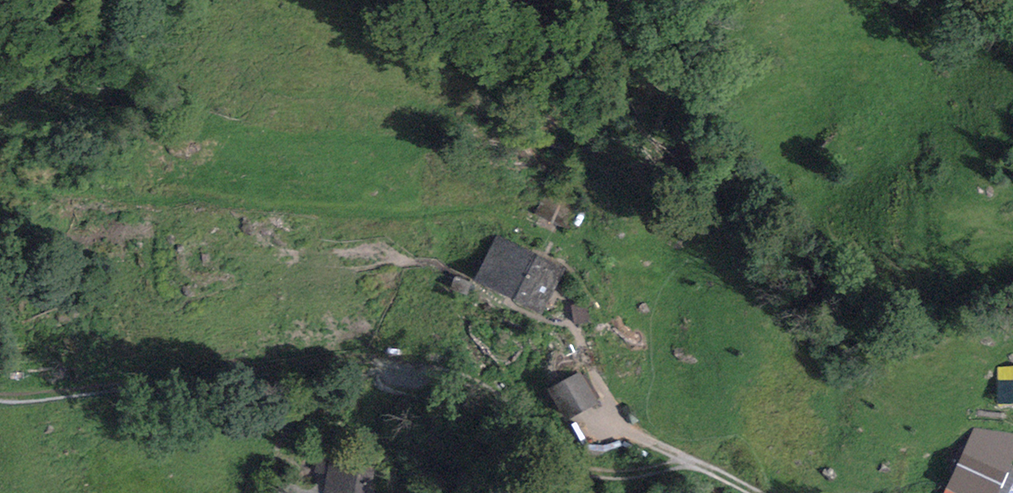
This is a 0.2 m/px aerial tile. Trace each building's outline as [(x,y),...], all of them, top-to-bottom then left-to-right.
[(548,192),(540,217),(568,226),(576,201),(548,192)] [(500,242),(481,279),(539,308),(558,271),(500,242)] [(589,321),(586,305),(571,307),(574,323),(589,321)] [(1001,365),(1001,407),(1012,407),(1012,365),(1001,365)] [(568,417),(594,402),(580,376),(553,391),(568,417)] [(949,486),(965,492),(994,492),(1007,464),(967,446),(949,486)] [(328,489),(353,492),(369,492),(373,462),(304,452),(301,469),(330,473),(328,489)]
